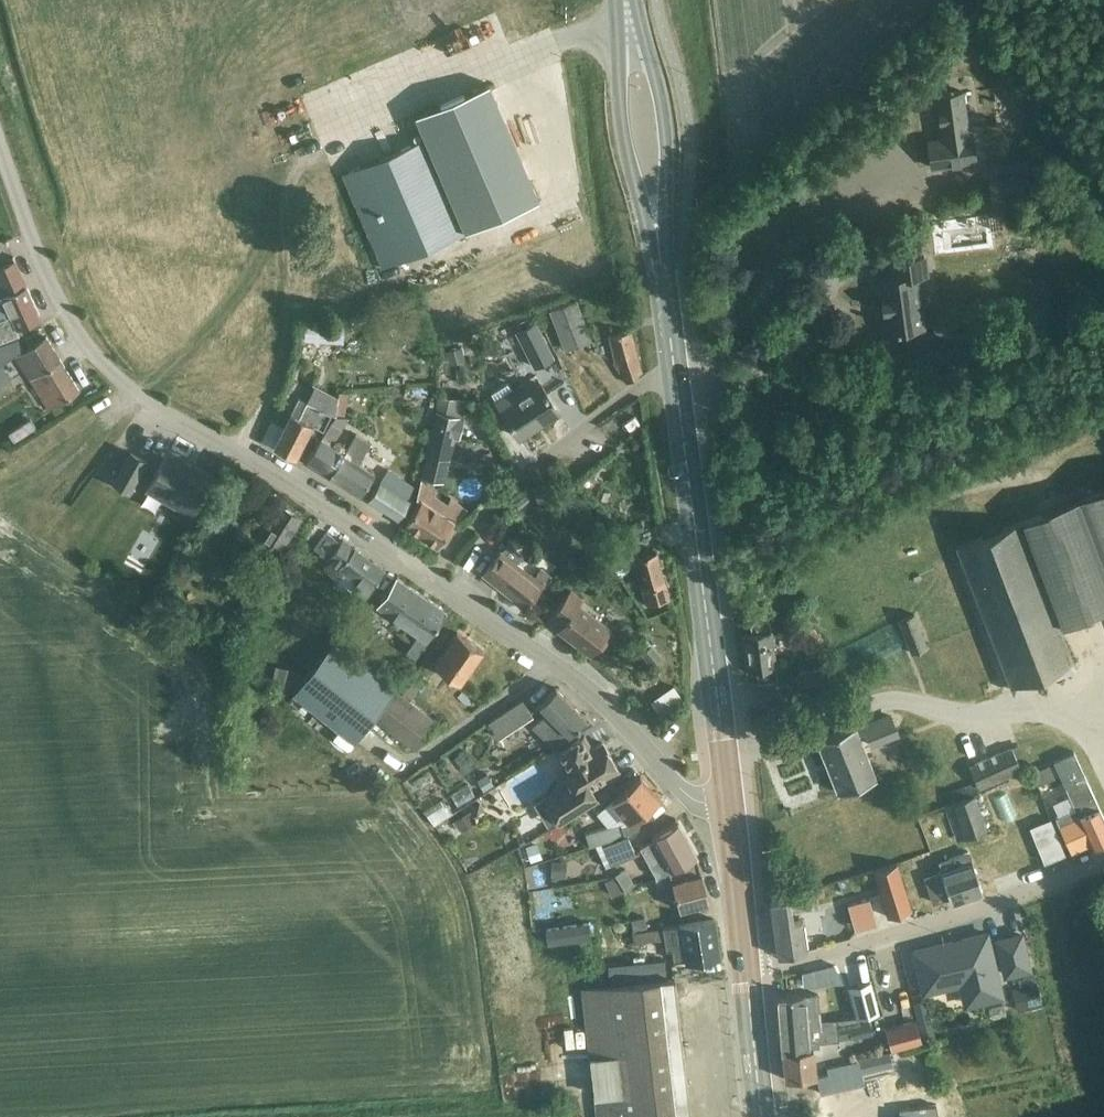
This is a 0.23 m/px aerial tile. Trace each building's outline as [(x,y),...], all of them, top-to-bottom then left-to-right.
[(489,83),(415,114),(418,122),(426,139),(425,139),(464,231),(489,221),(539,199),(498,103),(489,83)] [(942,138),(928,140),(932,167),(976,160),(973,134),(969,135),(962,91),(936,94),(942,138)] [(424,139),(343,174),(383,266),(464,231),(424,139)] [(1025,176),(995,180),(997,199),(1028,194),(1025,176)] [(9,229),(2,232),(6,242),(14,239),(9,229)] [(879,279),(886,331),(924,326),(917,275),(927,273),(925,256),(892,260),(894,277),(879,279)] [(0,267),(0,288),(3,296),(4,297),(0,299),(0,341),(20,334),(17,327),(41,317),(16,261),(0,267)] [(625,300),(623,290),(615,291),(616,301),(625,300)] [(551,310),(566,348),(591,338),(577,300),(551,310)] [(306,320),(305,339),(341,340),(342,321),(306,320)] [(553,356),(535,321),(516,331),(533,366),(553,356)] [(614,361),(627,382),(641,372),(642,372),(631,330),(609,335),(615,360),(614,361)] [(47,336),(15,356),(25,371),(50,409),(80,390),(47,336)] [(0,346),(0,388),(13,380),(2,363),(8,360),(3,345),(2,345),(0,346)] [(445,351),(449,363),(463,358),(459,346),(445,351)] [(586,365),(563,378),(578,406),(601,394),(586,365)] [(508,382),(491,393),(519,437),(559,411),(541,383),(518,398),(508,382)] [(338,390),(334,412),(342,414),(347,392),(338,390)] [(272,419),(262,439),(275,445),(274,446),(296,457),(307,437),(313,424),(323,429),(331,413),(307,401),(299,397),(291,412),(285,426),(272,419)] [(438,397),(437,411),(464,417),(466,399),(438,397)] [(445,458),(450,437),(451,435),(459,437),(464,417),(437,411),(422,477),(442,481),(448,459),(445,458)] [(322,437),(307,459),(330,474),(361,494),(375,473),(359,462),(371,443),(363,438),(356,434),(352,439),(344,452),(332,444),(336,437),(342,428),(331,421),(322,437)] [(131,452),(114,483),(129,492),(147,460),(131,452)] [(148,486),(167,497),(165,500),(176,506),(177,503),(194,513),(214,477),(195,467),(194,469),(167,453),(148,486)] [(386,472),(381,479),(369,499),(399,518),(411,499),(408,497),(413,489),(386,472)] [(422,499),(405,524),(437,546),(454,520),(462,509),(450,501),(448,504),(433,494),(436,490),(420,479),(416,495),(422,499)] [(552,481),(535,485),(540,505),(557,501),(552,481)] [(1059,625),(1103,608),(1103,488),(1019,521),(957,545),(1011,686),(1073,662),(1059,625)] [(281,505),(262,537),(281,549),(301,518),(281,505)] [(643,529),(640,521),(630,525),(633,533),(643,529)] [(327,532),(314,548),(331,560),(346,571),(339,580),(338,585),(340,589),(343,592),(348,592),(351,591),(353,588),(365,596),(385,569),(343,538),(341,542),(327,532)] [(639,555),(632,545),(610,560),(619,575),(636,564),(643,588),(642,588),(647,604),(670,598),(657,550),(639,555)] [(502,551),(484,573),(501,587),(525,607),(550,575),(541,568),(534,577),(502,551)] [(599,582),(610,588),(617,576),(605,570),(599,582)] [(447,610),(397,577),(378,604),(419,632),(407,651),(415,656),(447,610)] [(571,590),(552,614),(563,623),(559,628),(591,653),(598,644),(602,648),(614,632),(579,604),(583,599),(571,590)] [(927,646),(915,614),(899,620),(911,652),(927,646)] [(751,633),(743,634),(748,670),(756,669),(758,682),(778,679),(770,618),(750,621),(751,633)] [(826,644),(812,628),(798,641),(812,657),(826,644)] [(457,632),(435,664),(460,682),(483,650),(457,632)] [(374,713),(396,689),(334,641),(293,693),(295,695),(290,701),(304,712),(309,705),(353,740),(374,713)] [(652,644),(641,652),(652,666),(663,658),(652,644)] [(829,684),(826,666),(813,668),(814,673),(796,675),(798,689),(829,684)] [(297,674),(275,670),(273,686),(294,689),(297,674)] [(374,713),(353,740),(355,741),(374,717),(416,749),(437,721),(409,700),(423,681),(415,675),(401,693),(396,689),(374,713)] [(546,711),(532,726),(555,748),(586,717),(556,687),(539,704),(546,711)] [(523,699),(489,722),(499,737),(533,715),(523,699)] [(891,711),(860,723),(865,735),(896,723),(891,711)] [(856,725),(818,740),(838,792),(876,777),(856,725)] [(569,781),(543,796),(559,823),(562,821),(574,814),(598,800),(592,788),(620,771),(603,742),(593,748),(585,735),(557,752),(565,765),(561,767),(569,781)] [(1012,747),(969,766),(979,788),(1021,769),(1012,747)] [(1054,761),(1065,787),(1075,809),(1056,818),(1071,850),(1091,841),(1092,845),(1103,840),(1103,816),(1087,777),(1075,751),(1054,761)] [(1048,764),(1032,771),(1037,783),(1053,777),(1048,764)] [(484,790),(493,784),(488,774),(478,780),(484,790)] [(601,842),(628,836),(655,816),(649,807),(660,798),(640,775),(612,799),(631,821),(622,824),(621,822),(586,833),(590,846),(596,844),(601,842)] [(443,794),(451,804),(467,791),(459,781),(443,794)] [(410,798),(417,809),(435,797),(429,786),(410,798)] [(974,794),(945,805),(956,838),(986,828),(974,794)] [(442,799),(426,811),(435,824),(452,813),(442,799)] [(479,803),(472,807),(476,814),(483,810),(479,803)] [(461,831),(474,822),(468,813),(455,821),(461,831)] [(1052,820),(1033,827),(1047,861),(1065,853),(1052,820)] [(656,876),(696,855),(697,855),(678,821),(652,835),(654,839),(640,846),(656,876)] [(636,853),(628,836),(601,842),(596,844),(606,867),(636,853)] [(530,861),(540,857),(536,844),(525,848),(530,861)] [(929,876),(925,877),(934,902),(938,901),(950,897),(952,903),(982,893),(972,861),(969,852),(939,862),(942,871),(929,876)] [(696,855),(656,876),(650,879),(654,889),(659,888),(673,884),(680,909),(709,901),(702,873),(701,873),(696,855)] [(618,866),(624,879),(639,872),(634,859),(618,866)] [(565,863),(553,863),(552,878),(565,878),(565,863)] [(874,870),(888,916),(912,909),(897,863),(874,870)] [(505,892),(516,886),(505,867),(494,874),(505,892)] [(619,888),(614,876),(604,880),(609,892),(619,888)] [(577,885),(569,886),(570,895),(578,893),(577,885)] [(822,886),(810,890),(813,899),(825,895),(822,886)] [(788,896),(770,901),(778,956),(808,950),(803,918),(795,920),(788,896)] [(855,929),(877,923),(870,897),(848,904),(855,929)] [(647,926),(645,916),(632,920),(634,929),(647,926)] [(714,919),(630,932),(631,942),(669,936),(674,964),(721,956),(714,919)] [(565,925),(547,928),(548,935),(549,942),(549,943),(567,940),(591,937),(589,922),(565,925)] [(995,965),(988,934),(987,933),(986,933),(972,937),(963,939),(963,942),(956,944),(954,944),(953,941),(935,946),(915,951),(914,951),(924,991),(943,987),(970,980),(971,980),(975,996),(977,1001),(1002,995),(1000,986),(995,965)] [(1008,937),(998,940),(1003,961),(1006,974),(1030,968),(1025,950),(1021,934),(1008,937)] [(611,982),(667,977),(666,959),(610,964),(611,982)] [(843,962),(817,968),(822,994),(849,988),(843,962)] [(675,978),(669,978),(650,981),(643,981),(582,989),(597,1116),(692,1116),(675,978)] [(857,1017),(878,1012),(870,981),(849,986),(857,1017)] [(1019,1011),(1041,1005),(1036,986),(1014,992),(1019,1011)] [(779,998),(778,998),(782,1051),(783,1051),(813,1047),(813,1046),(819,1046),(819,1042),(826,1041),(839,1040),(838,1027),(837,1019),(821,1020),(819,994),(805,995),(800,995),(778,997),(779,998)] [(916,1019),(886,1027),(892,1049),(922,1041),(916,1019)] [(848,1025),(838,1027),(839,1040),(851,1037),(848,1025)] [(813,1047),(783,1051),(786,1079),(817,1075),(813,1047)] [(890,1052),(860,1059),(863,1073),(893,1065),(890,1052)] [(900,1109),(901,1116),(938,1116),(936,1104),(900,1109)]
